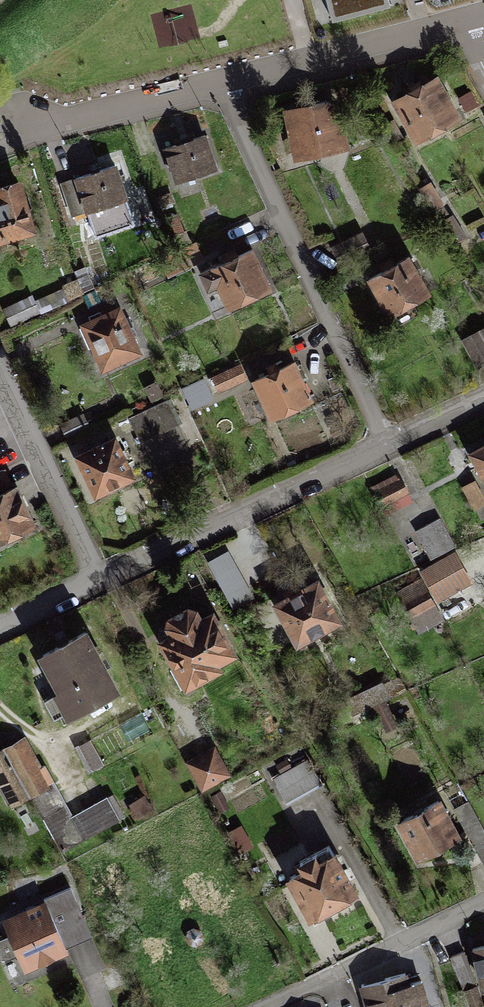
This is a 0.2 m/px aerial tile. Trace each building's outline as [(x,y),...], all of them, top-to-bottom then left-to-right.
[(333,23),(390,7),(388,0),(327,0),(333,23)] [(434,78),(384,106),(409,149),(458,122),(434,78)] [(334,103),(279,111),(287,158),(341,150),(334,103)] [(206,135),(155,150),(166,188),(217,173),(206,135)] [(104,168),(71,179),(83,218),(117,208),(104,168)] [(0,184),(0,246),(28,237),(10,181),(0,184)] [(354,222),(317,244),(330,266),(367,244),(354,222)] [(246,248),(199,263),(214,314),(261,299),(246,248)] [(401,257),(358,285),(382,323),(426,295),(401,257)] [(116,305),(68,327),(91,378),(139,356),(116,305)] [(454,343),(470,377),(483,371),(483,329),(454,343)] [(243,390),(262,428),(304,408),(285,369),(243,390)] [(236,371),(198,386),(205,405),(243,390),(236,371)] [(108,433),(59,456),(84,508),(132,485),(108,433)] [(464,454),(483,493),(483,444),(464,454)] [(395,475),(363,495),(374,513),(406,494),(395,475)] [(0,492),(0,548),(32,529),(8,488),(0,492)] [(417,578),(387,594),(411,641),(442,625),(417,578)] [(308,581),(262,605),(288,653),(334,629),(308,581)] [(159,635),(144,644),(177,696),(236,659),(209,616),(194,625),(182,606),(152,625),(159,635)] [(75,632),(25,661),(60,720),(110,691),(75,632)] [(208,740),(175,761),(194,791),(227,771),(208,740)] [(0,754),(0,785),(13,808),(47,790),(21,743),(0,754)] [(436,802),(387,827),(409,869),(458,844),(436,802)] [(328,851),(277,882),(305,928),(356,897),(328,851)] [(0,917),(0,929),(23,983),(67,964),(40,901),(0,917)] [(467,951),(474,989),(483,987),(483,948),(467,951)] [(360,996),(363,1006),(418,1006),(410,981),(360,996)]
